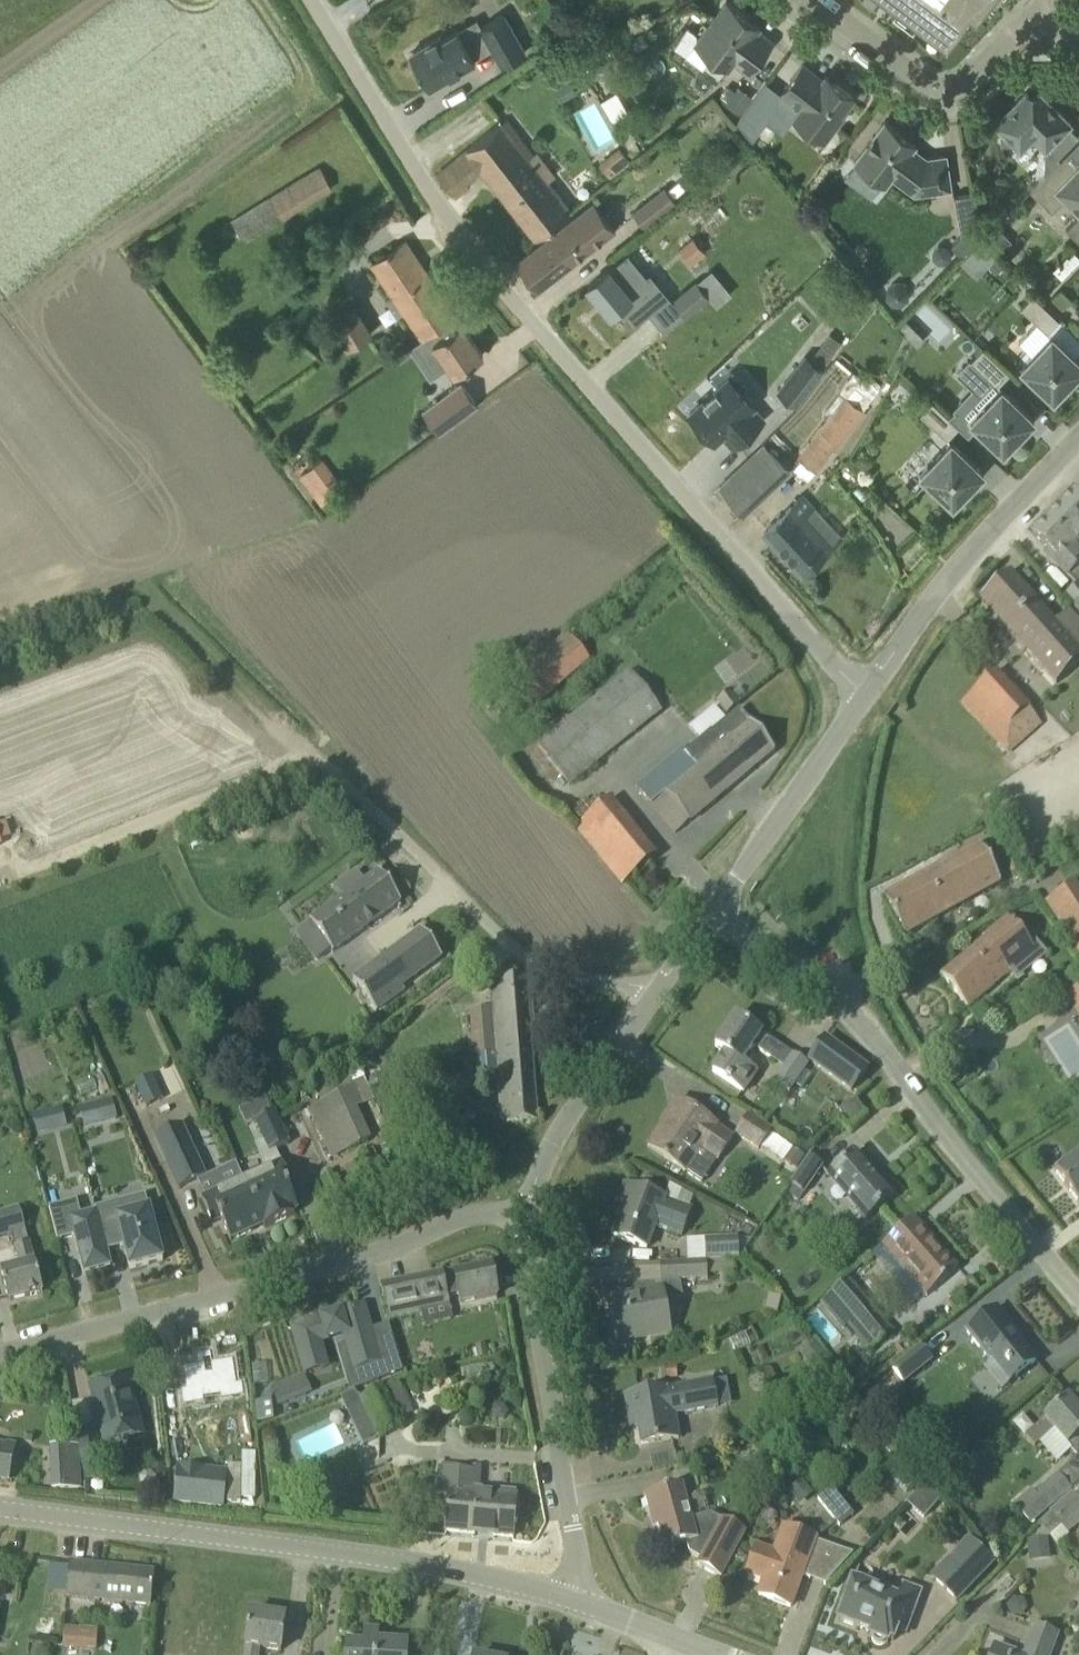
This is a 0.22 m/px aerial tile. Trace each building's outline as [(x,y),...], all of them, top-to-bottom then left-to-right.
[(727,0),(694,43),(728,68),(733,62),(749,74),(773,41),(758,29),(760,26),(727,0)] [(897,10),(893,15),(892,15),(892,16),(913,32),(914,31),(913,30),(917,25),(946,47),(970,16),(975,20),(991,0),(884,0),(897,10)] [(409,53),(429,88),(475,61),(474,58),(492,48),(502,65),(525,52),(503,14),(480,27),(481,28),(462,39),(458,30),(442,39),(440,35),(409,53)] [(607,62),(592,63),(593,79),(608,78),(608,68),(607,62)] [(823,79),(802,63),(780,94),(800,109),(793,118),(824,141),(843,117),(840,115),(854,97),(825,75),(823,79)] [(567,75),(551,84),(562,103),(578,94),(567,75)] [(734,90),(725,103),(740,114),(749,101),(734,90)] [(1070,124),(1049,103),(1039,92),(1037,94),(1028,94),(1026,93),(995,124),(1002,131),(1001,143),(1014,143),(1021,149),(1027,142),(1039,142),(1046,149),(1070,124)] [(749,108),(739,120),(755,139),(768,122),(749,108)] [(891,176),(914,194),(950,188),(946,155),(918,159),(909,153),(916,143),(885,120),(873,135),(867,143),(868,143),(854,162),(885,185),(891,176)] [(436,174),(455,197),(469,187),(466,183),(482,169),(535,239),(570,211),(529,158),(533,155),(518,135),(514,138),(501,122),(466,150),(467,151),(436,174)] [(1076,169),(1063,157),(1030,190),(1052,212),(1065,198),(1074,198),(1078,202),(1078,166),(1076,169)] [(319,167),(232,219),(245,239),(331,187),(319,167)] [(632,211),(645,228),(677,203),(665,187),(632,211)] [(961,235),(951,245),(964,257),(980,241),(971,193),(954,196),(961,235)] [(594,202),(516,262),(538,290),(615,230),(594,202)] [(1066,229),(1078,241),(1078,215),(1066,229)] [(996,226),(981,241),(995,255),(1010,240),(996,226)] [(693,237),(679,249),(691,264),(705,252),(693,237)] [(456,315),(406,240),(371,263),(422,339),(442,325),(456,315)] [(619,260),(587,286),(611,314),(628,300),(636,309),(662,288),(647,269),(635,279),(619,260)] [(697,282),(673,301),(685,315),(708,296),(697,282)] [(886,287),(884,297),(890,304),(899,306),(906,300),(908,291),(903,284),(894,282),(886,287)] [(1021,307),(1047,333),(1059,320),(1033,295),(1021,307)] [(342,349),(373,333),(357,303),(326,319),(342,349)] [(431,376),(448,364),(455,374),(483,355),(456,315),(442,325),(422,339),(411,346),(412,347),(414,346),(421,356),(418,358),(431,376)] [(830,332),(821,344),(834,354),(843,342),(830,332)] [(1046,398),(1050,394),(1053,397),(1068,382),(1064,379),(1070,374),(1073,377),(1078,370),(1078,360),(1052,334),(1021,367),(1034,379),(1031,383),(1046,398)] [(1009,373),(982,348),(971,361),(997,386),(1009,373)] [(795,404),(823,369),(805,356),(778,391),(795,404)] [(729,377),(689,413),(714,441),(722,433),(734,446),(763,419),(751,407),(754,404),(740,390),(729,377)] [(461,381),(422,410),(439,433),(478,404),(461,381)] [(1014,432),(1019,427),(1022,430),(1034,418),(1002,387),(979,411),(964,396),(952,408),(954,410),(948,416),(958,426),(968,435),(977,426),(984,432),(980,436),(996,451),(1000,447),(1003,450),(1017,435),(1014,432)] [(845,395),(798,456),(816,470),(863,409),(845,395)] [(932,401),(920,414),(947,439),(958,426),(948,416),(932,401)] [(778,431),(793,443),(801,432),(787,420),(778,431)] [(933,485),(929,489),(946,504),(949,500),(953,503),(967,488),(964,485),(969,480),(972,483),(983,471),(951,440),(920,473),(933,485)] [(788,471),(763,444),(761,446),(762,446),(748,459),(748,458),(746,460),(734,472),(734,471),(732,473),(719,486),(744,512),(788,471)] [(299,474),(314,497),(337,480),(322,458),(299,474)] [(1045,520),(1078,553),(1078,498),(1072,491),(1045,520)] [(804,494),(763,531),(802,573),(843,536),(804,494)] [(1045,520),(1032,534),(1049,550),(1044,555),(1068,578),(1070,576),(1078,584),(1065,596),(1078,611),(1078,553),(1045,520)] [(979,598),(1056,684),(1078,663),(1078,622),(1068,610),(1056,622),(1010,571),(979,598)] [(566,630),(511,677),(535,705),(590,658),(566,630)] [(1008,754),(1042,724),(996,669),(960,701),(1008,754)] [(538,745),(569,783),(660,710),(629,672),(538,745)] [(729,690),(716,700),(726,713),(739,703),(729,690)] [(775,750),(739,708),(707,735),(706,734),(685,752),(682,748),(636,786),(675,833),(775,750)] [(621,885),(659,855),(612,795),(574,826),(621,885)] [(884,898),(905,935),(1000,882),(980,845),(884,898)] [(378,871),(310,921),(332,952),(401,901),(378,871)] [(1076,886),(1050,903),(1078,947),(1078,892),(1076,886)] [(942,976),(958,995),(967,1006),(1009,972),(1013,976),(1014,975),(1008,968),(1018,960),(1025,965),(1043,951),(1047,955),(1048,954),(1030,933),(1024,937),(1008,917),(987,934),(990,938),(980,946),(979,945),(942,976)] [(421,929),(363,972),(364,973),(365,973),(387,1003),(405,989),(402,986),(442,957),(421,929)] [(496,1052),(532,1050),(530,1029),(534,1028),(529,977),(489,981),(491,1006),(469,1008),(471,1035),(467,1036),(469,1055),(496,1052)] [(754,1046),(772,1058),(780,1046),(735,1016),(715,1046),(725,1052),(712,1071),(744,1092),(757,1073),(742,1063),(754,1046)] [(809,1060),(808,1060),(851,1091),(867,1069),(845,1052),(825,1037),(812,1056),(809,1060)] [(532,1050),(496,1052),(502,1123),(537,1121),(532,1050)] [(784,1066),(775,1080),(790,1090),(794,1083),(804,1069),(807,1064),(792,1054),(784,1066)] [(360,1066),(316,1091),(320,1102),(341,1153),(370,1141),(356,1107),(364,1104),(374,1100),(360,1066)] [(111,1094),(99,1097),(105,1117),(116,1114),(111,1094)] [(702,1183),(717,1161),(733,1137),(716,1126),(717,1125),(679,1099),(648,1146),(702,1183)] [(865,1112),(857,1101),(855,1099),(839,1111),(849,1124),(865,1112)] [(43,1106),(32,1109),(37,1129),(47,1126),(43,1106)] [(288,1144),(274,1111),(255,1120),(270,1152),(288,1144)] [(735,1132),(759,1148),(771,1129),(748,1113),(735,1132)] [(155,1136),(179,1189),(205,1177),(181,1124),(155,1136)] [(794,1144),(784,1157),(796,1166),(805,1153),(794,1144)] [(828,1176),(829,1177),(865,1219),(894,1195),(856,1151),(828,1176)] [(1054,1170),(1078,1204),(1078,1152),(1054,1170)] [(790,1183),(805,1193),(822,1167),(808,1157),(790,1183)] [(282,1161),(243,1179),(264,1225),(265,1228),(295,1214),(293,1211),(298,1209),(288,1188),(293,1185),(282,1161)] [(264,1225),(243,1179),(201,1198),(212,1223),(221,1219),(230,1240),(264,1225)] [(664,1198),(625,1184),(619,1201),(626,1203),(614,1236),(647,1248),(655,1225),(681,1235),(690,1210),(664,1200),(664,1198)] [(86,1271),(110,1264),(96,1211),(82,1214),(78,1199),(51,1206),(59,1239),(77,1235),(86,1271)] [(20,1206),(0,1211),(0,1236),(26,1229),(20,1206)] [(98,1210),(96,1211),(110,1264),(112,1264),(108,1249),(125,1245),(131,1269),(164,1260),(151,1209),(126,1215),(123,1206),(98,1212),(98,1210)] [(958,1268),(913,1217),(882,1245),(927,1296),(958,1268)] [(706,1238),(708,1260),(734,1259),(738,1259),(737,1237),(706,1238)] [(0,1270),(9,1301),(43,1292),(35,1261),(34,1261),(29,1242),(15,1246),(20,1265),(0,1270)] [(734,1259),(708,1260),(660,1263),(660,1281),(708,1279),(708,1274),(735,1273),(734,1259)] [(381,1286),(385,1308),(420,1302),(448,1296),(458,1293),(460,1303),(498,1295),(492,1266),(455,1274),(455,1271),(381,1286)] [(849,1277),(825,1297),(867,1349),(892,1328),(849,1277)] [(662,1289),(608,1299),(615,1336),(649,1330),(650,1336),(670,1332),(662,1289)] [(362,1374),(365,1383),(401,1370),(396,1351),(377,1357),(369,1330),(363,1307),(294,1328),(306,1371),(325,1366),(317,1338),(327,1335),(328,1338),(346,1333),(349,1343),(349,1346),(354,1344),(360,1366),(372,1363),(374,1370),(362,1374)] [(1000,1358),(1016,1378),(1036,1361),(1021,1343),(994,1309),(966,1332),(991,1362),(993,1364),(1000,1358)] [(893,1369),(904,1382),(931,1360),(920,1346),(893,1369)] [(823,1351),(808,1364),(817,1375),(832,1362),(823,1351)] [(182,1365),(184,1389),(179,1390),(180,1405),(203,1402),(201,1389),(217,1388),(219,1410),(244,1407),(242,1393),(238,1393),(237,1386),(241,1385),(241,1384),(236,1384),(233,1360),(213,1362),(211,1352),(197,1353),(198,1363),(182,1365)] [(105,1446),(144,1435),(128,1376),(89,1387),(105,1446)] [(306,1393),(303,1385),(308,1384),(305,1376),(272,1389),(278,1404),(306,1393)] [(381,1440),(404,1429),(399,1418),(412,1411),(397,1379),(360,1397),(381,1440)] [(670,1388),(626,1396),(629,1416),(636,1415),(641,1445),(679,1438),(675,1415),(717,1406),(712,1381),(670,1389),(670,1388)] [(1078,1436),(1078,1411),(1068,1398),(1044,1419),(1045,1419),(1025,1436),(1035,1447),(1054,1430),(1068,1446),(1078,1436)] [(275,1419),(272,1399),(254,1402),(256,1423),(275,1419)] [(103,1477),(101,1462),(95,1427),(77,1430),(83,1465),(85,1479),(103,1477)] [(896,1440),(885,1448),(900,1467),(910,1458),(896,1440)] [(9,1481),(16,1445),(0,1442),(0,1480),(9,1481)] [(241,1459),(241,1467),(228,1467),(228,1503),(241,1503),(241,1494),(255,1494),(255,1459),(241,1459)] [(178,1463),(173,1502),(223,1508),(227,1469),(178,1463)] [(449,1495),(446,1531),(513,1537),(516,1499),(478,1496),(481,1467),(474,1466),(474,1470),(440,1467),(438,1494),(449,1495)] [(1037,1521),(1037,1522),(1070,1490),(1057,1475),(1019,1508),(1033,1524),(1037,1521)] [(929,1477),(904,1503),(925,1522),(946,1497),(930,1478),(929,1477)] [(692,1518),(682,1485),(644,1495),(651,1518),(655,1517),(663,1547),(674,1544),(675,1546),(687,1543),(690,1554),(700,1559),(697,1565),(721,1578),(746,1533),(710,1513),(692,1518)] [(818,1498),(840,1526),(854,1515),(832,1487),(818,1498)] [(1078,1524),(1078,1500),(1070,1490),(1037,1522),(1042,1527),(1050,1536),(1057,1544),(1074,1562),(1078,1558),(1078,1554),(1076,1551),(1073,1551),(1062,1539),(1078,1524)] [(757,1545),(747,1573),(764,1580),(759,1595),(791,1607),(816,1539),(784,1527),(775,1552),(757,1545)] [(930,1576),(956,1602),(995,1563),(968,1537),(930,1576)] [(1048,1537),(1038,1538),(1026,1540),(1029,1562),(1051,1558),(1048,1537)] [(151,1606),(155,1571),(70,1562),(66,1597),(151,1606)] [(872,1632),(870,1636),(871,1637),(873,1642),(877,1645),(882,1645),(886,1642),(887,1643),(889,1639),(893,1640),(897,1629),(905,1632),(920,1592),(903,1585),(898,1599),(888,1596),(890,1588),(874,1582),(871,1589),(852,1582),(838,1620),(872,1632)] [(286,1617),(250,1612),(245,1654),(258,1654),(259,1648),(281,1651),(286,1617)] [(1058,1634),(1035,1625),(1023,1654),(1050,1654),(1058,1634)] [(96,1648),(97,1627),(63,1626),(63,1646),(96,1648)] [(376,1642),(377,1642),(378,1632),(365,1631),(364,1646),(347,1645),(346,1654),(375,1654),(376,1642)] [(407,1644),(377,1642),(376,1642),(375,1654),(407,1654),(407,1644)] [(996,1645),(992,1654),(1023,1654),(996,1645)]
